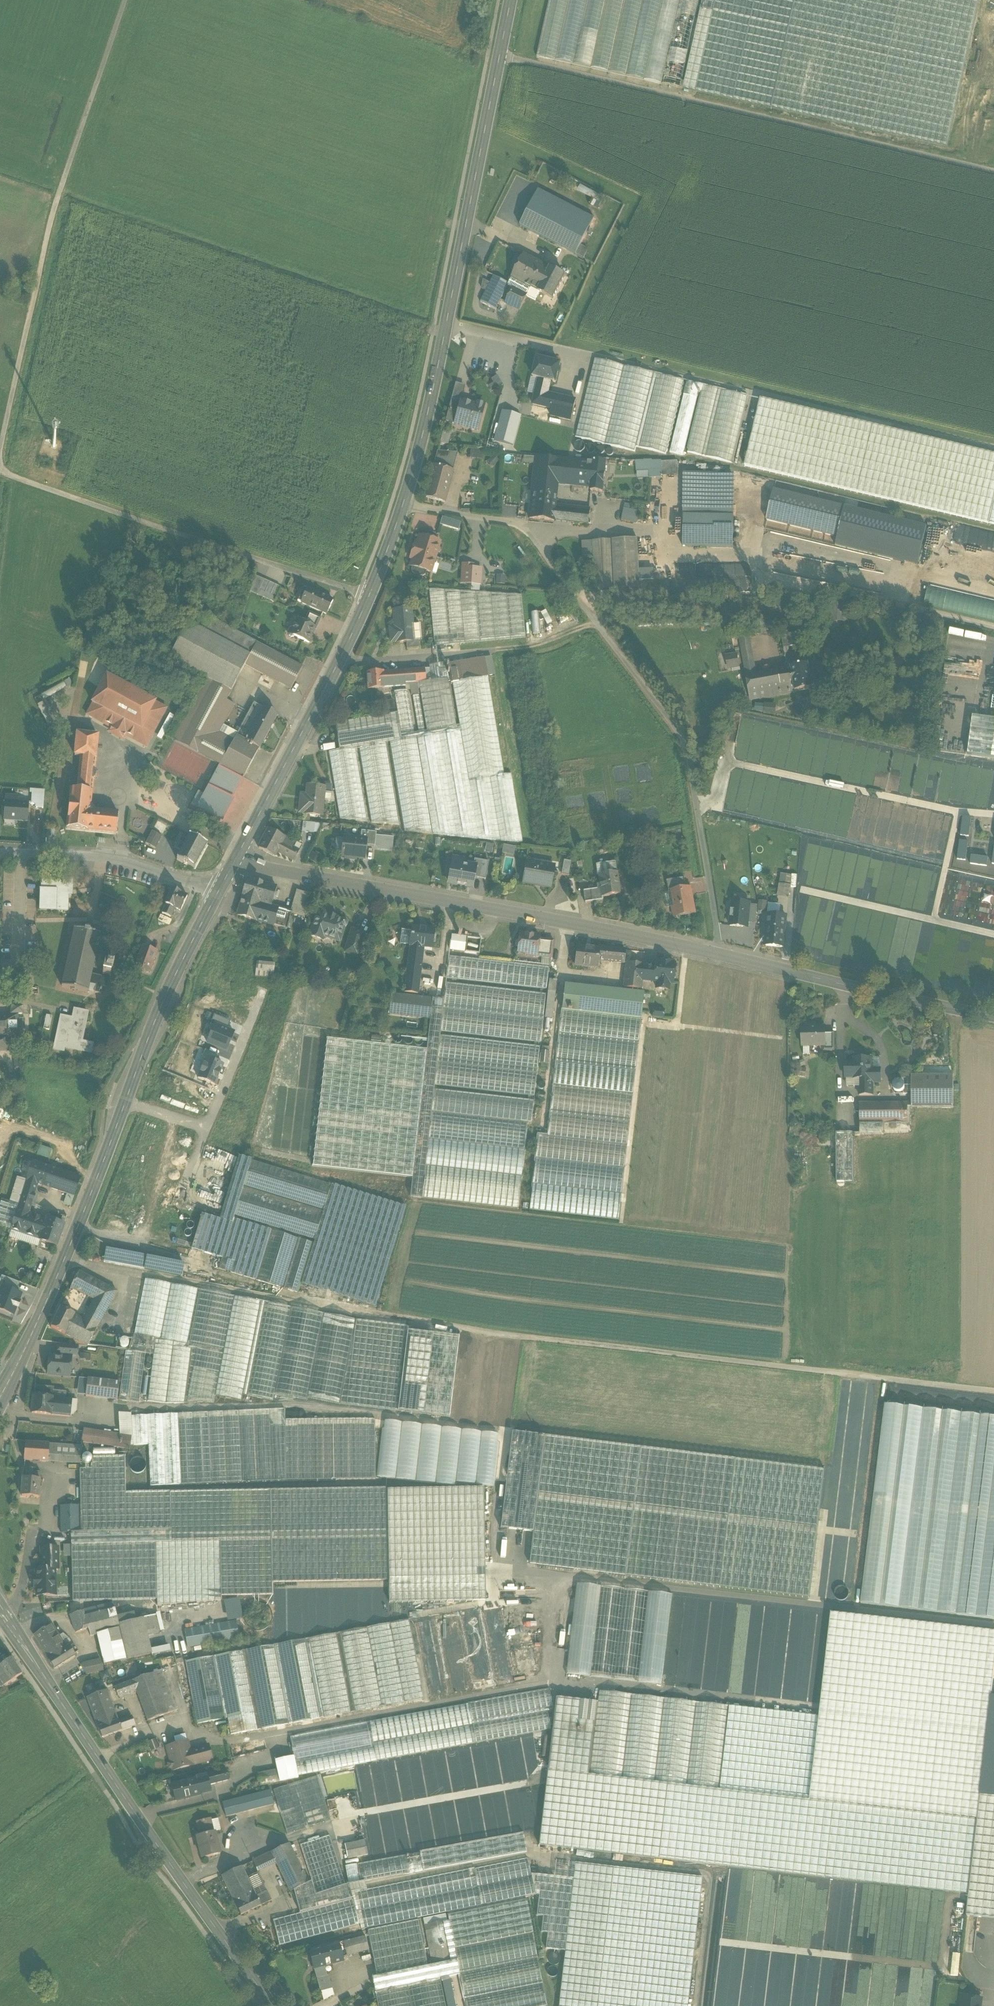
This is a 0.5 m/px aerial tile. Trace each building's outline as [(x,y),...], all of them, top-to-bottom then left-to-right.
[(537,58),(683,90),(685,83),(682,82),(700,0),(550,0),(537,58)] [(685,83),(683,90),(872,131),(901,0),(703,0),(685,83)] [(872,131),(947,147),(979,0),(901,0),(872,131)] [(594,220),(538,190),(520,226),(576,255),(594,220)] [(509,284),(509,285),(500,301),(519,310),(527,296),(531,288),(531,289),(543,265),(524,255),(509,284)] [(565,277),(543,265),(531,289),(531,288),(527,296),(535,301),(539,293),(553,300),(565,277)] [(509,284),(494,277),(481,303),(496,310),(500,301),(509,285),(509,284)] [(558,366),(536,361),(532,378),(539,379),(550,382),(554,383),(558,366)] [(652,374),(594,361),(576,438),(634,452),(652,374)] [(579,363),(577,381),(585,382),(587,364),(579,363)] [(495,375),(487,380),(492,389),(500,385),(495,375)] [(683,381),(656,375),(639,448),(666,454),(683,381)] [(525,390),(531,391),(534,380),(528,379),(525,390)] [(550,382),(539,379),(536,392),(547,395),(550,382)] [(700,385),(687,382),(684,395),(696,398),(700,385)] [(464,388),(455,385),(451,400),(461,403),(464,388)] [(719,390),(702,386),(687,453),(704,457),(719,390)] [(731,463),(747,396),(722,391),(706,458),(731,463)] [(551,408),(572,413),(572,410),(574,401),(547,395),(536,392),(534,392),(532,403),(551,408)] [(684,395),(670,453),(683,456),(696,398),(684,395)] [(474,407),(460,403),(461,403),(451,400),(445,422),(477,431),(484,406),(475,403),(474,407)] [(989,453),(761,400),(745,466),(973,520),(989,523),(993,502),(993,454),(989,453)] [(572,413),(551,408),(549,417),(570,421),(572,413)] [(511,446),(519,415),(499,410),(491,441),(511,446)] [(440,431),(437,443),(446,445),(448,432),(440,431)] [(583,451),(585,448),(584,445),(582,443),(579,442),(576,443),(574,446),(575,450),(577,452),(580,453),(583,451)] [(594,452),(596,450),(595,447),(593,445),(590,444),(587,446),(586,448),(587,451),(589,453),(592,454),(594,452)] [(456,453),(436,451),(433,465),(452,470),(456,453)] [(481,452),(469,451),(469,458),(481,459),(481,452)] [(560,461),(535,459),(535,464),(530,518),(554,520),(555,509),(557,484),(560,461)] [(586,463),(560,461),(557,484),(584,487),(586,463)] [(651,461),(636,462),(636,472),(649,472),(649,480),(662,479),(662,477),(661,463),(661,462),(651,462),(651,461)] [(677,462),(661,463),(662,477),(678,476),(677,462)] [(605,464),(594,463),(594,464),(586,463),(584,487),(591,487),(591,492),(602,493),(605,464)] [(433,465),(432,465),(424,497),(444,502),(452,470),(433,465)] [(708,517),(709,474),(684,474),(683,516),(708,517)] [(708,517),(734,517),(735,475),(709,474),(708,517)] [(844,507),(774,490),(767,521),(837,538),(844,507)] [(503,504),(502,515),(517,516),(517,505),(503,504)] [(927,527),(844,507),(837,538),(835,546),(917,566),(927,527)] [(589,513),(555,509),(554,520),(588,523),(589,513)] [(636,512),(624,509),(621,521),(633,524),(636,512)] [(457,529),(459,519),(439,515),(437,525),(457,529)] [(708,517),(683,516),(683,547),(733,548),(734,517),(708,517)] [(990,549),(990,532),(987,532),(968,526),(963,526),(958,525),(950,524),(948,531),(961,535),(961,543),(972,547),(983,547),(990,549)] [(485,527),(473,525),(472,537),(483,538),(485,527)] [(435,535),(425,532),(422,533),(421,537),(420,536),(417,544),(415,543),(412,551),(435,558),(440,543),(435,541),(437,537),(435,535)] [(637,540),(613,541),(615,591),(640,590),(640,582),(639,571),(637,540)] [(613,541),(593,542),(593,558),(595,592),(615,591),(613,541)] [(593,542),(582,542),(583,558),(593,558),(593,542)] [(435,558),(412,551),(410,559),(412,560),(410,567),(412,567),(411,571),(412,574),(423,577),(425,576),(426,572),(431,573),(435,558)] [(653,570),(639,571),(640,582),(654,581),(653,570)] [(461,586),(463,574),(457,573),(455,585),(461,586)] [(280,588),(264,580),(259,591),(275,599),(280,588)] [(993,621),(993,604),(925,587),(921,603),(993,621)] [(333,601),(304,588),(297,602),(327,615),(333,601)] [(522,597),(428,591),(433,647),(526,639),(522,597)] [(843,601),(831,602),(832,617),(844,617),(843,601)] [(410,610),(392,612),(395,635),(389,635),(390,645),(405,644),(410,643),(410,642),(409,633),(412,633),(410,610)] [(273,654),(195,612),(169,660),(204,679),(231,693),(245,667),(261,675),(273,654)] [(320,619),(309,614),(304,624),(313,628),(313,629),(314,629),(315,630),(320,619)] [(537,614),(532,615),(534,638),(540,637),(537,614)] [(304,624),(296,621),(292,631),(289,632),(288,634),(289,637),(292,638),(294,637),(308,643),(310,643),(311,639),(311,637),(314,629),(313,629),(313,628),(304,624)] [(947,630),(944,646),(948,647),(947,654),(982,660),(986,636),(947,630)] [(748,634),(739,633),(741,645),(750,643),(748,634)] [(798,633),(781,636),(783,649),(789,648),(800,646),(798,633)] [(417,641),(410,642),(410,643),(405,644),(405,650),(418,649),(417,641)] [(750,643),(741,645),(746,677),(747,677),(756,675),(750,643)] [(929,651),(922,650),(921,661),(928,662),(929,651)] [(302,669),(273,654),(261,675),(290,691),(302,669)] [(737,655),(728,656),(730,668),(739,667),(737,655)] [(486,659),(448,665),(450,685),(452,684),(489,679),(489,678),(486,660),(486,659)] [(493,659),(486,660),(489,678),(496,677),(493,659)] [(445,664),(428,666),(429,670),(430,682),(431,682),(448,680),(445,664)] [(808,665),(791,668),(795,692),(812,688),(808,665)] [(756,675),(747,677),(751,700),(795,692),(791,668),(785,670),(785,669),(779,670),(771,672),(756,675)] [(424,671),(403,672),(404,685),(410,684),(410,688),(417,687),(417,683),(419,683),(424,683),(424,671)] [(403,672),(387,673),(388,686),(404,685),(403,672)] [(387,673),(366,675),(367,690),(388,689),(388,686),(387,673)] [(155,702),(107,676),(92,703),(93,704),(87,716),(110,728),(112,732),(122,738),(126,736),(146,747),(166,709),(155,703),(155,702)] [(881,677),(869,677),(869,686),(881,686),(881,677)] [(231,693),(204,679),(172,740),(174,742),(217,764),(220,766),(244,779),(259,750),(236,737),(233,741),(229,749),(207,737),(226,702),(231,693)] [(489,679),(452,684),(459,727),(460,733),(468,782),(503,776),(489,679)] [(448,680),(431,682),(430,682),(424,683),(419,683),(426,732),(454,728),(448,680)] [(424,733),(418,690),(411,691),(418,733),(424,733)] [(407,692),(395,692),(398,715),(401,736),(413,734),(407,692)] [(233,741),(219,734),(234,706),(226,702),(207,737),(229,749),(233,741)] [(48,726),(54,724),(45,703),(39,706),(48,726)] [(254,703),(236,736),(236,737),(259,750),(260,750),(278,716),(254,703)] [(775,706),(757,705),(756,711),(765,712),(765,713),(774,714),(775,706)] [(398,715),(334,725),(337,751),(355,748),(358,748),(385,744),(388,743),(416,739),(420,738),(456,732),(456,734),(460,733),(459,727),(413,734),(401,736),(398,715)] [(826,773),(826,774),(799,760),(794,770),(792,764),(780,769),(784,720),(739,716),(736,756),(765,771),(739,769),(717,810),(746,812),(754,797),(779,798),(797,792),(824,806),(828,806),(824,797),(894,802),(867,789),(866,797),(862,796),(864,775),(871,773),(861,768),(857,757),(867,758),(868,745),(862,742),(850,764),(826,773)] [(456,732),(420,738),(435,835),(473,839),(456,734),(456,732)] [(98,736),(77,734),(75,756),(81,757),(78,791),(71,790),(67,829),(87,831),(116,834),(118,814),(94,811),(93,808),(90,806),(92,792),(93,781),(96,778),(97,773),(94,770),(98,736)] [(416,739),(388,743),(402,831),(431,835),(416,739)] [(385,744),(358,748),(370,822),(398,825),(385,744)] [(337,751),(328,753),(338,819),(366,822),(355,748),(337,751)] [(966,758),(952,859),(993,865),(993,762),(966,758)] [(244,779),(220,766),(210,784),(234,797),(244,779)] [(511,779),(467,785),(476,839),(521,844),(511,779)] [(324,789),(306,787),(304,806),(299,805),(298,815),(321,817),(323,802),(333,804),(331,795),(324,795),(324,789)] [(28,804),(16,803),(17,797),(6,796),(4,820),(27,821),(28,804)] [(815,820),(813,828),(836,834),(838,826),(815,820)] [(302,831),(318,833),(320,823),(304,821),(302,831)] [(294,843),(268,830),(258,848),(274,857),(277,852),(294,861),(299,852),(292,848),(294,843)] [(162,836),(152,831),(145,844),(155,849),(162,836)] [(376,833),(361,831),(360,839),(366,840),(366,846),(375,847),(376,833)] [(207,845),(189,836),(184,846),(180,844),(177,850),(181,851),(176,860),(194,869),(207,845)] [(360,839),(344,837),(342,853),(346,854),(346,859),(356,860),(356,859),(364,860),(366,846),(366,840),(360,839)] [(821,897),(810,952),(861,962),(871,910),(861,907),(862,899),(890,905),(894,883),(898,884),(900,874),(901,875),(904,860),(809,840),(803,870),(814,873),(811,887),(801,885),(799,893),(821,897)] [(318,862),(319,854),(312,853),(311,861),(318,862)] [(474,860),(473,867),(475,868),(474,878),(485,880),(489,862),(474,860)] [(571,862),(564,861),(561,875),(568,876),(571,862)] [(537,865),(528,864),(528,862),(526,862),(523,883),(525,884),(525,883),(541,885),(541,886),(551,888),(554,866),(537,864),(537,865)] [(615,862),(595,865),(597,876),(599,876),(601,889),(590,890),(592,902),(603,901),(602,897),(619,895),(615,862)] [(472,888),(474,878),(475,868),(473,867),(462,865),(452,863),(448,883),(472,888)] [(993,904),(993,879),(948,869),(938,917),(989,928),(993,904)] [(779,873),(777,881),(789,884),(791,876),(779,873)] [(684,878),(667,881),(669,893),(671,892),(686,889),(684,878)] [(73,881),(42,879),(41,890),(40,890),(39,909),(68,911),(69,891),(72,891),(73,881)] [(277,888),(246,879),(241,898),(242,898),(260,903),(271,906),(277,888)] [(775,896),(787,898),(789,885),(777,883),(775,896)] [(180,893),(172,889),(165,905),(166,905),(162,914),(171,918),(175,909),(180,912),(187,897),(180,893)] [(686,889),(671,892),(669,893),(665,894),(664,896),(666,907),(668,908),(672,908),(673,917),(694,914),(690,889),(686,889)] [(590,890),(583,891),(585,903),(592,902),(590,890)] [(309,895),(297,891),(290,913),(303,917),(309,895)] [(260,903),(242,898),(237,916),(255,921),(260,903)] [(763,911),(765,902),(757,900),(755,910),(763,911)] [(730,927),(749,929),(751,904),(732,902),(730,927)] [(271,906),(260,903),(255,921),(273,926),(275,918),(278,910),(274,908),(274,907),(271,906)] [(286,912),(278,910),(275,918),(284,920),(285,915),(286,912)] [(336,918),(328,916),(328,915),(327,914),(327,916),(317,913),(310,936),(322,940),(323,936),(332,939),(333,935),(340,937),(343,927),(346,926),(347,923),(346,921),(343,920),(341,921),(336,919),(337,917),(336,917),(336,918)] [(171,920),(160,915),(158,920),(169,925),(171,920)] [(284,920),(275,918),(273,926),(287,929),(290,917),(285,915),(284,920)] [(767,934),(766,946),(783,947),(786,917),(766,915),(765,933),(767,934)] [(434,930),(412,927),(411,931),(401,930),(400,944),(409,945),(409,946),(410,946),(423,948),(432,949),(434,930)] [(84,932),(75,930),(75,931),(76,931),(75,938),(73,938),(73,939),(74,939),(73,946),(72,946),(72,947),(73,947),(71,954),(70,954),(70,955),(71,955),(70,962),(69,962),(68,963),(69,963),(68,970),(67,970),(67,971),(68,971),(66,978),(65,978),(65,979),(66,979),(65,986),(63,986),(63,987),(72,989),(72,990),(73,989),(78,990),(78,991),(79,991),(79,990),(89,992),(89,991),(88,991),(89,984),(90,984),(90,983),(97,984),(95,993),(102,995),(104,987),(107,988),(109,979),(98,976),(98,978),(92,977),(92,976),(91,975),(92,968),(93,968),(93,967),(92,967),(94,960),(95,960),(95,959),(94,959),(95,952),(97,952),(97,951),(96,951),(97,944),(98,944),(98,943),(97,943),(99,936),(100,936),(100,935),(92,933),(84,932)] [(364,934),(352,930),(345,953),(357,957),(364,934)] [(481,939),(460,936),(461,934),(457,933),(457,936),(451,935),(449,950),(479,954),(481,939)] [(539,936),(519,934),(519,941),(516,942),(515,946),(518,948),(517,952),(535,954),(535,957),(543,958),(545,940),(539,940),(539,936)] [(554,941),(545,940),(543,958),(552,959),(554,941)] [(423,948),(410,946),(404,993),(417,994),(423,948)] [(157,952),(142,947),(136,964),(141,966),(140,969),(149,973),(157,952)] [(598,950),(576,947),(574,965),(597,968),(598,961),(599,950),(598,950)] [(625,951),(599,948),(598,950),(599,950),(598,961),(624,964),(625,951)] [(644,953),(625,951),(624,964),(626,964),(643,965),(644,953)] [(549,967),(449,956),(446,979),(546,990),(549,967)] [(274,977),(276,963),(256,961),(255,975),(274,977)] [(659,963),(655,962),(655,967),(654,977),(650,976),(650,981),(657,982),(656,989),(668,990),(668,983),(672,983),(672,981),(675,979),(675,977),(673,974),(674,964),(670,964),(671,963),(659,962),(659,963)] [(131,965),(103,964),(103,974),(131,975),(131,965)] [(643,965),(626,964),(624,988),(640,990),(641,980),(643,966),(643,965)] [(655,967),(643,966),(641,980),(650,981),(650,976),(654,977),(655,967)] [(546,994),(446,983),(444,1001),(443,1005),(543,1017),(546,994)] [(644,993),(564,985),(561,1011),(562,1011),(641,1019),(644,993)] [(432,999),(391,995),(389,1015),(430,1020),(432,999)] [(444,1001),(432,999),(430,1020),(427,1050),(412,1178),(410,1197),(422,1198),(428,1139),(434,1089),(434,1086),(437,1063),(437,1058),(440,1035),(440,1032),(443,1009),(443,1005),(444,1001)] [(0,1017),(0,1051),(8,1051),(7,1038),(17,1037),(17,1016),(15,1017),(15,1015),(23,1014),(23,1007),(12,1005),(10,1015),(11,1015),(11,1017),(0,1017)] [(543,1020),(443,1009),(440,1032),(540,1043),(543,1020)] [(668,1011),(648,1009),(647,1016),(667,1019),(668,1011)] [(88,1012),(75,1010),(74,1016),(87,1019),(88,1012)] [(641,1019),(562,1011),(559,1033),(638,1042),(641,1019)] [(73,1019),(61,1017),(55,1049),(64,1051),(65,1047),(91,1053),(93,1043),(82,1041),(87,1019),(74,1016),(73,1019)] [(814,1026),(811,1023),(802,1023),(803,1045),(804,1045),(810,1045),(824,1045),(826,1045),(825,1033),(825,1026),(814,1026)] [(834,1033),(825,1033),(826,1045),(824,1045),(824,1051),(834,1050),(834,1033)] [(540,1047),(440,1035),(437,1058),(537,1070),(540,1047)] [(638,1045),(559,1036),(556,1058),(635,1068),(638,1045)] [(427,1050),(327,1039),(313,1167),(412,1178),(427,1050)] [(871,1070),(871,1059),(854,1059),(854,1063),(845,1063),(846,1078),(854,1078),(854,1079),(855,1079),(858,1079),(860,1079),(859,1080),(860,1083),(859,1085),(873,1085),(873,1082),(881,1082),(880,1069),(871,1070)] [(635,1070),(556,1061),(553,1085),(632,1094),(635,1070)] [(537,1074),(437,1063),(434,1086),(534,1097),(537,1074)] [(949,1067),(922,1067),(922,1076),(949,1076),(949,1067)] [(911,1076),(911,1103),(908,1103),(908,1108),(953,1108),(953,1076),(949,1076),(922,1076),(911,1076)] [(907,1077),(889,1078),(889,1096),(908,1096),(907,1077)] [(873,1096),(873,1085),(859,1085),(860,1096),(873,1096)] [(632,1097),(553,1088),(550,1111),(629,1120),(632,1097)] [(534,1101),(434,1089),(428,1139),(525,1150),(527,1123),(531,1124),(534,1101)] [(908,1103),(860,1103),(860,1123),(908,1123),(908,1108),(908,1103)] [(629,1124),(550,1115),(547,1136),(547,1137),(627,1146),(629,1124)] [(627,1146),(547,1137),(547,1136),(538,1135),(535,1159),(624,1169),(627,1146)] [(525,1150),(428,1139),(422,1198),(518,1209),(525,1150)] [(50,1159),(53,1150),(41,1145),(38,1154),(50,1159)] [(624,1169),(535,1159),(529,1211),(618,1221),(624,1169)] [(331,1185),(250,1160),(242,1186),(323,1211),(331,1185)] [(80,1178),(34,1162),(27,1181),(39,1185),(74,1197),(80,1178)] [(39,1185),(27,1181),(20,1202),(31,1206),(39,1185)] [(406,1208),(331,1185),(323,1211),(322,1214),(314,1241),(313,1243),(301,1284),(375,1307),(375,1305),(376,1306),(406,1208)] [(322,1214),(241,1189),(233,1216),(314,1241),(322,1214)] [(31,1206),(20,1202),(9,1237),(38,1247),(40,1241),(39,1241),(47,1219),(29,1213),(31,1206)] [(222,1220),(203,1214),(192,1249),(221,1258),(232,1223),(222,1220)] [(64,1225),(47,1219),(39,1241),(40,1241),(57,1247),(64,1225)] [(246,1223),(233,1219),(232,1223),(221,1258),(235,1262),(246,1223)] [(268,1230),(249,1224),(234,1273),(253,1279),(268,1230)] [(297,1239),(271,1231),(256,1280),(282,1288),(297,1239)] [(313,1243),(299,1239),(284,1288),(298,1292),(301,1284),(313,1243)] [(113,1253),(106,1252),(104,1262),(111,1263),(113,1253)] [(144,1259),(113,1253),(111,1263),(142,1269),(144,1259)] [(221,1258),(218,1268),(231,1272),(235,1262),(221,1258)] [(165,1263),(144,1259),(142,1269),(163,1273),(165,1263)] [(117,1291),(79,1272),(71,1288),(93,1300),(108,1307),(117,1291)] [(2,1285),(15,1290),(18,1281),(2,1275),(0,1280),(0,1284),(2,1285)] [(230,1295),(145,1279),(132,1339),(131,1347),(152,1351),(153,1344),(191,1350),(191,1349),(211,1348),(211,1349),(219,1349),(230,1295)] [(0,1290),(0,1310),(12,1315),(21,1292),(15,1290),(2,1285),(0,1290)] [(211,1348),(191,1349),(191,1350),(185,1403),(213,1403),(215,1396),(234,1296),(230,1295),(219,1349),(211,1349),(211,1348)] [(356,1320),(234,1296),(215,1396),(241,1401),(242,1395),(273,1401),(274,1394),(307,1400),(307,1398),(340,1404),(356,1320)] [(108,1307),(93,1300),(83,1319),(98,1327),(108,1307)] [(83,1319),(61,1308),(51,1327),(87,1346),(98,1327),(83,1319)] [(407,1326),(356,1320),(340,1404),(398,1411),(407,1331),(407,1326)] [(459,1337),(407,1331),(398,1411),(449,1417),(459,1337)] [(132,1339),(117,1337),(115,1349),(130,1351),(131,1347),(132,1339)] [(191,1350),(153,1344),(152,1351),(152,1355),(170,1358),(166,1404),(185,1404),(185,1403),(191,1350)] [(77,1347),(59,1346),(58,1354),(71,1355),(77,1356),(77,1347)] [(145,1354),(125,1352),(119,1401),(140,1403),(145,1354)] [(71,1355),(58,1354),(58,1356),(49,1356),(49,1362),(47,1363),(46,1367),(48,1369),(48,1375),(69,1377),(71,1358),(71,1355)] [(170,1358),(152,1355),(148,1401),(166,1404),(170,1358)] [(119,1383),(87,1379),(85,1396),(117,1400),(119,1383)] [(54,1387),(34,1385),(31,1413),(68,1417),(70,1399),(66,1399),(67,1393),(54,1391),(54,1387)] [(885,1405),(861,1603),(993,1619),(993,1418),(885,1405)] [(284,1409),(177,1414),(131,1416),(132,1436),(130,1446),(148,1445),(150,1486),(286,1480),(285,1420),(284,1409)] [(131,1414),(118,1414),(120,1435),(132,1436),(131,1416),(131,1414)] [(285,1420),(286,1480),(375,1479),(375,1420),(362,1419),(285,1420)] [(377,1477),(448,1485),(494,1491),(499,1443),(497,1443),(498,1435),(384,1421),(384,1429),(382,1429),(377,1477)] [(120,1435),(84,1429),(81,1442),(130,1450),(130,1446),(132,1436),(120,1435)] [(501,1529),(534,1532),(545,1436),(513,1433),(501,1529)] [(826,1469),(545,1436),(534,1532),(530,1564),(811,1596),(826,1469)] [(49,1444),(25,1442),(24,1460),(48,1462),(49,1444)] [(81,1446),(49,1444),(48,1462),(80,1464),(81,1446)] [(386,1488),(126,1493),(125,1457),(92,1457),(92,1469),(80,1470),(80,1506),(78,1506),(79,1533),(71,1533),(71,1545),(156,1543),(157,1600),(157,1603),(157,1606),(221,1600),(221,1596),(272,1595),(272,1583),(388,1581),(386,1488)] [(33,1469),(24,1468),(23,1478),(32,1479),(33,1472),(33,1469)] [(447,1492),(448,1485),(377,1477),(376,1484),(447,1492)] [(32,1479),(23,1478),(21,1497),(38,1498),(40,1480),(32,1479)] [(78,1506),(60,1506),(61,1533),(71,1533),(79,1533),(78,1506)] [(156,1543),(71,1545),(73,1602),(157,1600),(156,1543)] [(58,1555),(41,1556),(41,1563),(46,1563),(46,1569),(36,1569),(37,1577),(33,1578),(34,1587),(37,1587),(37,1596),(55,1596),(55,1595),(52,1595),(52,1588),(55,1588),(54,1570),(58,1570),(58,1555)] [(358,1602),(358,1623),(373,1623),(373,1611),(372,1611),(372,1582),(336,1582),(336,1591),(341,1590),(352,1590),(352,1598),(354,1598),(354,1609),(357,1609),(357,1602),(358,1602)] [(672,1595),(577,1584),(566,1674),(661,1685),(672,1595)] [(114,1604),(83,1611),(89,1629),(88,1630),(90,1637),(97,1635),(119,1630),(118,1625),(116,1612),(117,1612),(114,1604)] [(500,1604),(482,1607),(496,1686),(515,1683),(500,1604)] [(493,1687),(478,1608),(460,1611),(474,1690),(493,1687)] [(83,1611),(69,1616),(76,1634),(88,1630),(89,1629),(83,1611)] [(816,1627),(818,1613),(805,1611),(801,1635),(810,1637),(811,1626),(816,1627)] [(456,1612),(437,1616),(452,1694),(470,1691),(456,1612)] [(163,1614),(144,1618),(148,1637),(167,1632),(163,1614)] [(448,1695),(433,1616),(415,1620),(430,1698),(448,1695)] [(119,1630),(126,1661),(151,1654),(148,1637),(144,1618),(118,1625),(119,1630)] [(409,1620),(390,1624),(404,1703),(424,1699),(409,1620)] [(235,1621),(188,1630),(191,1647),(239,1639),(235,1621)] [(51,1624),(34,1635),(46,1654),(63,1643),(58,1635),(51,1624)] [(390,1624),(367,1628),(382,1707),(404,1703),(390,1624)] [(186,1630),(185,1628),(183,1628),(184,1630),(180,1631),(183,1649),(191,1647),(188,1630),(186,1630)] [(367,1628),(340,1633),(354,1712),(382,1707),(367,1628)] [(119,1630),(97,1635),(103,1666),(126,1661),(119,1630)] [(69,1647),(73,1645),(64,1631),(58,1635),(63,1643),(67,1649),(69,1647)] [(335,1634),(309,1639),(323,1718),(349,1713),(335,1634)] [(304,1640),(278,1645),(292,1724),(319,1719),(304,1640)] [(63,1643),(46,1654),(49,1660),(48,1660),(54,1669),(75,1656),(74,1654),(69,1647),(67,1649),(63,1643)] [(273,1646),(246,1651),(260,1730),(287,1725),(273,1646)] [(533,1647),(514,1650),(518,1674),(537,1671),(533,1647)] [(243,1651),(215,1657),(227,1718),(254,1713),(243,1651)] [(213,1657),(186,1662),(196,1725),(223,1720),(213,1657)] [(0,1666),(0,1681),(4,1686),(4,1687),(22,1675),(11,1659),(0,1666)] [(100,1660),(85,1663),(80,1667),(86,1674),(103,1671),(100,1660)] [(176,1710),(161,1671),(151,1674),(167,1714),(176,1710)] [(151,1674),(132,1682),(136,1692),(148,1721),(167,1714),(151,1674)] [(132,1682),(115,1688),(118,1695),(121,1699),(136,1692),(132,1682)] [(549,1689),(468,1703),(475,1743),(551,1730),(547,1710),(553,1707),(549,1689)] [(106,1691),(87,1698),(95,1719),(102,1716),(103,1719),(115,1714),(113,1707),(114,1706),(113,1702),(111,1703),(106,1691)] [(697,1702),(599,1691),(597,1703),(589,1775),(667,1784),(687,1786),(697,1702)] [(667,1784),(589,1775),(597,1703),(556,1698),(539,1845),(659,1859),(667,1784)] [(729,1706),(697,1702),(687,1786),(719,1790),(729,1706)] [(460,1705),(377,1720),(380,1738),(463,1723),(460,1705)] [(819,1717),(729,1706),(719,1790),(809,1800),(819,1717)] [(254,1713),(227,1718),(228,1727),(226,1727),(227,1731),(229,1731),(230,1736),(257,1731),(254,1713)] [(115,1714),(103,1719),(102,1716),(95,1719),(102,1738),(122,1730),(118,1721),(115,1714)] [(131,1716),(118,1721),(122,1730),(135,1725),(131,1716)] [(858,1806),(861,1782),(861,1777),(871,1778),(877,1723),(827,1717),(817,1801),(834,1803),(858,1806)] [(369,1723),(289,1737),(293,1757),(293,1760),(373,1746),(369,1723)] [(932,1730),(883,1724),(877,1779),(925,1785),(932,1730)] [(464,1726),(378,1741),(381,1760),(467,1744),(464,1726)] [(970,1734),(937,1730),(931,1785),(964,1789),(970,1734)] [(188,1742),(166,1747),(170,1762),(168,1764),(169,1768),(172,1769),(172,1771),(200,1764),(196,1749),(190,1751),(188,1742)] [(208,1746),(196,1749),(200,1764),(212,1760),(208,1746)] [(374,1749),(294,1763),(296,1775),(334,1769),(334,1768),(376,1760),(374,1749)] [(293,1757),(275,1760),(277,1769),(258,1773),(260,1786),(297,1778),(296,1775),(294,1763),(293,1760),(293,1757)] [(225,1770),(206,1775),(209,1785),(228,1780),(225,1770)] [(195,1779),(171,1786),(175,1801),(200,1795),(199,1794),(210,1791),(209,1785),(206,1775),(195,1778),(195,1779)] [(316,1776),(273,1789),(286,1834),(329,1821),(316,1776)] [(858,1806),(834,1803),(825,1878),(968,1894),(980,1796),(861,1782),(858,1806)] [(659,1859),(825,1878),(834,1803),(817,1801),(809,1800),(719,1790),(687,1786),(667,1784),(659,1859)] [(269,1791),(221,1803),(224,1817),(272,1805),(269,1791)] [(980,1796),(968,1894),(966,1916),(993,1919),(993,1798),(980,1796)] [(208,1820),(194,1824),(197,1837),(195,1837),(201,1859),(219,1854),(213,1832),(212,1833),(208,1820)] [(523,1833),(355,1863),(359,1883),(364,1882),(526,1853),(523,1833)] [(330,1836),(299,1845),(311,1883),(315,1896),(346,1887),(330,1836)] [(348,1841),(351,1860),(369,1857),(366,1838),(348,1841)] [(289,1843),(270,1853),(275,1863),(289,1892),(293,1890),(308,1883),(289,1843)] [(270,1853),(252,1861),(257,1872),(275,1863),(270,1853)] [(528,1858),(475,1868),(482,1905),(535,1895),(531,1874),(528,1858)] [(355,1863),(344,1865),(347,1885),(359,1883),(355,1863)] [(575,1863),(573,1879),(531,1874),(535,1895),(539,1895),(536,1916),(543,1916),(541,1932),(547,1933),(545,1949),(565,1951),(558,2005),(636,2005),(651,1872),(575,1863)] [(241,1866),(221,1876),(240,1916),(260,1906),(256,1897),(265,1892),(257,1875),(248,1880),(241,1866)] [(366,1890),(351,1893),(352,1899),(359,1926),(360,1929),(478,1906),(471,1869),(366,1890)] [(702,1878),(651,1872),(636,2005),(688,2005),(702,1878)] [(308,1883),(293,1890),(299,1913),(352,1899),(351,1893),(366,1890),(364,1882),(359,1883),(347,1885),(346,1887),(315,1896),(311,1883),(308,1883)] [(271,1901),(266,1892),(265,1892),(256,1897),(260,1906),(271,1901)] [(299,1913),(272,1920),(279,1947),(359,1926),(352,1899),(299,1913)] [(447,1915),(448,1921),(459,1975),(465,2005),(547,2005),(532,1934),(533,1933),(526,1899),(447,1915)] [(445,1914),(423,1919),(424,1925),(442,1921),(446,1920),(445,1914)] [(418,1920),(368,1931),(377,1976),(380,1975),(427,1965),(418,1920)] [(427,1965),(380,1975),(380,1976),(372,1977),(375,1992),(407,1985),(440,1979),(441,1979),(448,1977),(459,1975),(448,1921),(442,1922),(450,1961),(432,1965),(427,1965)] [(442,1921),(424,1925),(432,1965),(450,1961),(442,1922),(442,1921)] [(365,1937),(338,1944),(342,1958),(369,1951),(365,1937)] [(338,1944),(309,1951),(314,1969),(317,1978),(327,1976),(324,1966),(343,1961),(342,1958),(338,1944)] [(317,1978),(317,1979),(320,1992),(332,1989),(329,1975),(327,1976),(317,1978)] [(448,1977),(441,1979),(441,1982),(442,1982),(447,2005),(455,2005),(450,1980),(449,1980),(448,1977)] [(407,1985),(411,2005),(446,2005),(441,1979),(440,1979),(407,1985)] [(375,1992),(377,2005),(411,2005),(407,1985),(375,1992)] [(963,1997),(962,2005),(981,2005),(981,1999),(963,1997)]
